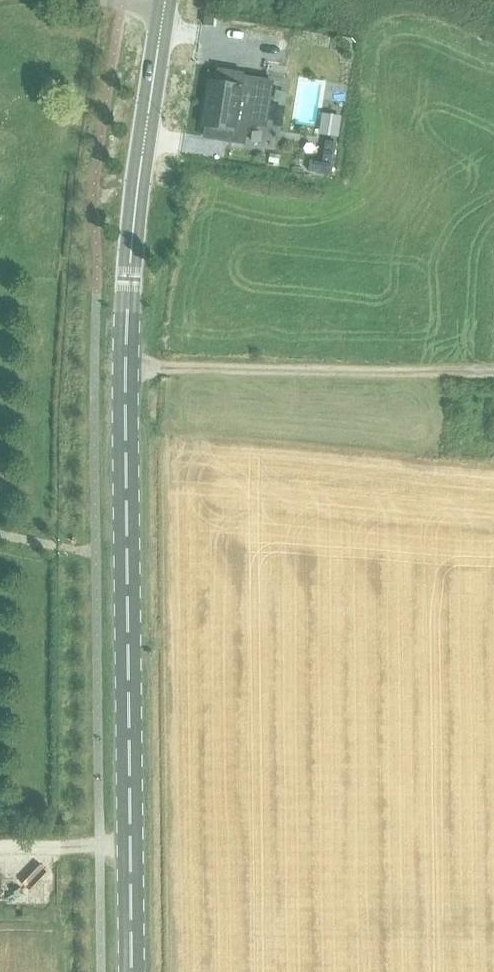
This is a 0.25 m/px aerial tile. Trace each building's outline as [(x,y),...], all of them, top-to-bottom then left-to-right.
[(205,18),(204,25),(213,27),(214,19),(205,18)] [(244,143),(247,123),(266,126),(273,82),(249,78),(219,74),(218,84),(210,82),(203,127),(207,127),(205,137),(244,143)] [(298,118),(315,121),(323,83),(305,80),(298,118)] [(331,174),(336,144),(326,142),(323,162),(310,160),(308,170),(331,174)]
